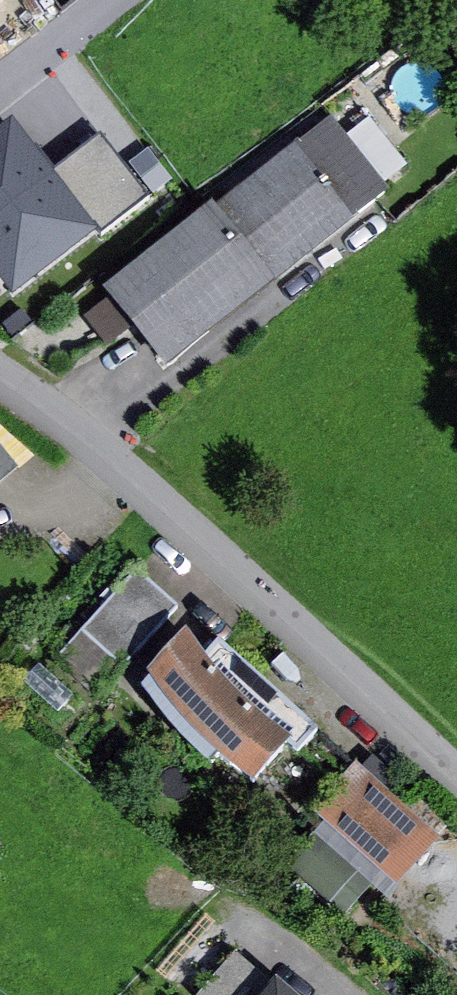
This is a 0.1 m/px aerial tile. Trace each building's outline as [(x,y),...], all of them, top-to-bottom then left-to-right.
[(217,201),(105,289),(170,371),(281,283),(278,279),(396,186),(392,180),(415,162),(379,117),(356,136),(340,115),(222,207),(217,201)] [(26,294),(110,231),(26,120),(0,139),(0,260),(26,294)] [(28,468),(0,433),(0,490),(28,468)] [(144,573),(70,655),(110,691),(184,609),(144,573)] [(192,633),(151,676),(154,682),(146,690),(171,722),(192,747),(214,768),(223,758),(236,770),(256,785),(293,747),(304,755),(325,733),(224,643),(210,661),(203,650),(192,633)] [(364,763),(319,812),(403,888),(448,839),(364,763)] [(294,863),(350,911),(384,871),(328,823),(294,863)] [(241,965),(216,994),(276,994),(241,965)]
